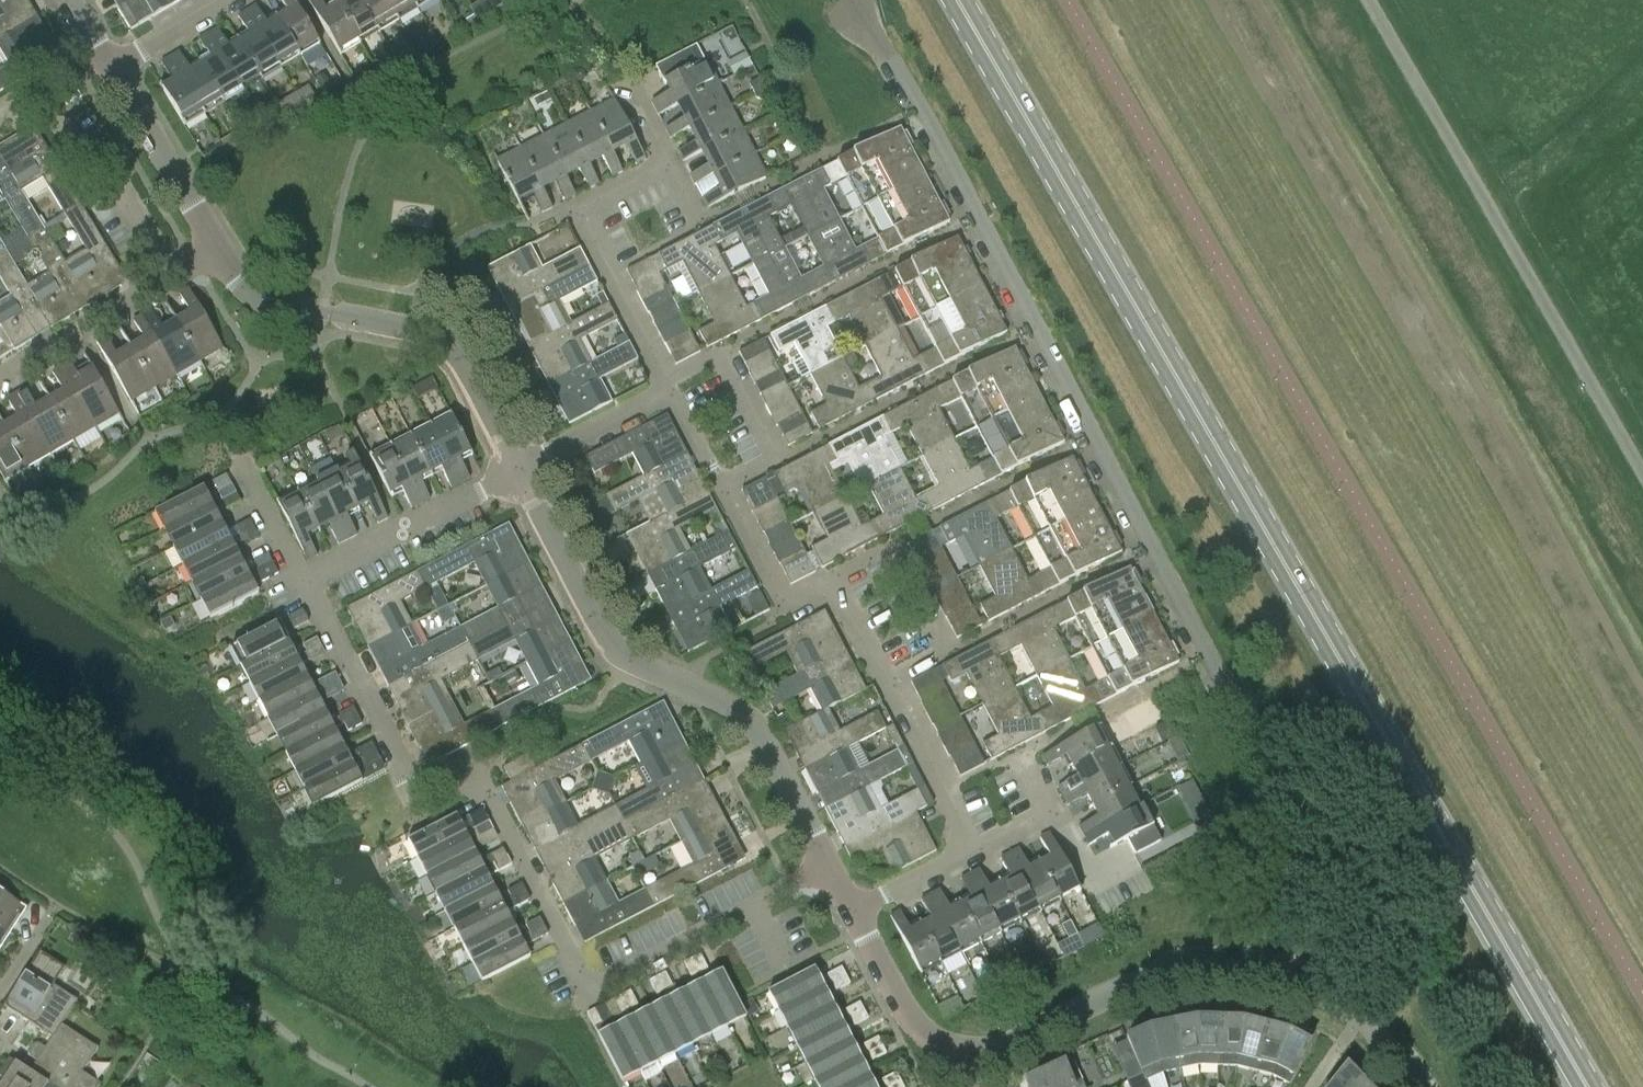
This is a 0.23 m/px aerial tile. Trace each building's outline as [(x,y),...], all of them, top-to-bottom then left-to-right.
[(13,32),(20,28),(11,13),(28,2),(27,0),(0,0),(0,40),(13,32)] [(131,31),(173,6),(169,0),(112,0),(131,31)] [(275,15),(300,58),(320,46),(293,0),(280,0),(285,9),(275,15)] [(336,3),(326,9),(321,0),(308,0),(341,56),(361,44),(336,3)] [(336,3),(361,44),(380,33),(360,0),(341,0),(336,3)] [(386,0),(360,0),(380,33),(399,22),(386,0)] [(399,22),(418,10),(413,0),(386,0),(399,22)] [(418,10),(435,0),(413,0),(418,10)] [(256,7),(247,12),(282,69),(300,58),(275,15),(265,21),(256,7)] [(237,38),(263,80),(282,69),(247,12),(238,18),(247,33),(237,38)] [(20,28),(13,32),(0,40),(0,51),(8,65),(0,70),(0,93),(54,60),(49,53),(42,58),(36,48),(51,40),(37,17),(20,28)] [(218,30),(209,35),(243,92),(263,80),(237,38),(227,45),(218,30)] [(199,61),(224,103),(243,92),(209,35),(200,40),(209,55),(199,61)] [(677,105),(714,86),(702,63),(698,65),(690,49),(657,66),(672,96),(653,106),(658,116),(678,107),(677,105)] [(180,53),(171,58),(205,115),(224,103),(199,61),(189,67),(180,53)] [(205,115),(171,58),(162,63),(171,78),(160,85),(185,127),(205,115)] [(726,110),(714,86),(677,105),(678,107),(685,120),(665,130),(670,140),(689,131),(689,130),(726,110)] [(593,117),(611,153),(625,146),(635,166),(645,161),(616,105),(593,117)] [(738,133),(726,110),(689,130),(689,131),(696,144),(677,153),(682,163),(701,153),(700,153),(738,133)] [(621,173),(611,153),(593,117),(569,129),(587,165),(588,165),(602,158),(612,177),(621,173)] [(569,129),(545,141),(564,178),(565,177),(578,170),(588,190),(598,185),(588,165),(587,165),(569,129)] [(863,248),(872,264),(902,247),(949,222),(900,129),(852,153),(822,170),(831,187),(874,165),(875,166),(877,165),(907,224),(905,224),(906,226),(863,248)] [(750,157),(738,133),(700,153),(701,153),(708,167),(689,177),(694,187),(713,177),(712,176),(750,157)] [(22,193),(43,180),(63,213),(80,203),(49,152),(33,162),(18,138),(0,149),(0,157),(11,175),(22,193)] [(545,141),(522,153),(541,190),(541,189),(556,182),(566,202),(575,197),(565,177),(564,178),(545,141)] [(541,190),(522,153),(498,166),(517,202),(532,194),(542,213),(551,209),(541,189),(541,190)] [(42,226),(22,193),(11,175),(0,157),(0,205),(5,202),(25,236),(42,226)] [(712,176),(713,177),(720,191),(701,201),(706,210),(762,181),(750,157),(712,176)] [(767,198),(776,215),(792,207),(808,237),(840,221),(824,191),(831,187),(822,170),(767,198)] [(751,266),(785,249),(769,218),(776,215),(767,198),(712,227),(721,243),(736,235),(751,266)] [(80,203),(63,213),(86,251),(65,263),(89,303),(110,290),(112,293),(113,293),(98,268),(114,259),(80,203)] [(395,203),(395,222),(433,222),(433,203),(395,203)] [(840,221),(808,237),(823,268),(808,275),(817,292),(872,264),(863,248),(856,252),(840,221)] [(27,286),(45,317),(53,329),(91,306),(89,303),(65,263),(42,226),(25,236),(48,273),(27,286)] [(697,294),(730,277),(714,246),(721,243),(712,227),(657,255),(666,272),(681,264),(697,294)] [(921,358),(929,374),(959,357),(1006,332),(957,238),(910,263),(880,279),(889,297),(932,274),(932,275),(934,274),(965,333),(962,334),(963,335),(921,358)] [(532,294),(589,265),(580,248),(542,268),(530,245),(487,268),(499,291),(524,278),(532,294)] [(27,286),(4,249),(0,252),(0,279),(10,296),(0,303),(0,327),(12,347),(18,344),(21,348),(37,338),(30,326),(45,317),(27,286)] [(817,292),(808,275),(801,279),(785,249),(751,266),(767,296),(753,304),(762,321),(817,292)] [(632,282),(657,269),(651,257),(627,270),(632,282)] [(597,281),(589,265),(532,294),(540,310),(516,323),(528,346),(545,337),(570,322),(559,301),(597,281)] [(662,279),(657,269),(632,282),(637,291),(662,279)] [(762,321),(753,304),(746,307),(730,277),(697,294),(713,325),(698,333),(707,349),(762,321)] [(668,290),(662,279),(637,291),(636,291),(642,302),(668,290)] [(825,308),(834,325),(848,318),(864,348),(897,331),(882,301),(889,297),(880,279),(825,308)] [(192,318),(178,326),(197,358),(199,363),(223,349),(188,290),(178,295),(192,318)] [(673,300),(668,290),(642,302),(648,313),(649,312),(649,313),(673,300)] [(678,310),(673,300),(649,313),(654,322),(652,323),(653,324),(678,310)] [(608,303),(570,322),(545,337),(553,353),(536,362),(548,385),(565,376),(573,372),(591,362),(580,340),(618,321),(608,303)] [(810,376),(842,359),(826,329),(834,325),(825,308),(770,336),(779,353),(794,345),(810,376)] [(142,316),(174,371),(197,358),(178,326),(165,334),(159,324),(162,322),(163,317),(160,312),(155,310),(152,312),(151,311),(142,316)] [(684,321),(678,310),(653,324),(658,334),(684,321)] [(174,371),(142,316),(133,321),(147,345),(133,352),(155,389),(177,376),(174,371)] [(689,331),(684,321),(658,334),(664,344),(665,344),(689,331)] [(0,327),(0,355),(12,347),(0,327)] [(665,344),(671,354),(695,342),(689,331),(665,344)] [(897,331),(864,348),(880,378),(866,386),(874,402),(929,374),(921,358),(913,361),(897,331)] [(614,341),(618,349),(629,343),(625,335),(614,341)] [(106,338),(97,343),(132,403),(155,389),(133,352),(119,361),(106,338)] [(744,363),(769,350),(763,340),(739,352),(744,363)] [(695,342),(671,354),(676,364),(700,352),(695,342)] [(618,349),(591,362),(573,372),(565,376),(573,392),(556,401),(569,424),(612,402),(600,379),(638,359),(629,343),(618,349)] [(1021,446),(978,468),(987,484),(1064,442),(1015,348),(937,390),(946,407),(989,385),(989,386),(992,385),(1022,443),(1020,444),(1021,446)] [(769,350),(744,363),(750,372),(749,373),(749,374),(774,361),(769,350)] [(874,402),(866,386),(858,390),(842,359),(810,376),(826,406),(811,414),(819,431),(874,402)] [(774,361),(749,374),(754,385),(780,372),(774,361)] [(70,362),(61,367),(96,427),(119,414),(93,368),(84,373),(81,367),(75,370),(70,362)] [(96,427),(61,367),(53,372),(66,395),(51,404),(73,441),(96,427)] [(780,372),(754,385),(760,395),(785,382),(780,372)] [(785,382),(760,395),(760,396),(761,396),(766,404),(765,404),(765,406),(791,392),(785,382)] [(73,441),(51,404),(38,412),(24,388),(15,393),(50,454),(73,441)] [(883,418),(892,435),(907,428),(923,458),(955,441),(939,411),(946,407),(937,390),(883,418)] [(791,392),(765,406),(770,416),(796,403),(791,392)] [(50,454),(15,393),(6,399),(20,422),(7,429),(28,467),(50,454)] [(796,403),(770,416),(776,426),(801,413),(796,403)] [(451,413),(430,424),(461,483),(470,478),(462,462),(473,456),(451,413)] [(801,413),(776,426),(776,427),(777,426),(782,437),(807,424),(801,413)] [(883,418),(828,446),(838,463),(852,456),(868,486),(900,470),(884,439),(892,435),(883,418)] [(643,476),(683,456),(672,434),(676,432),(675,431),(659,439),(651,423),(586,457),(595,474),(632,455),(643,476)] [(410,434),(432,478),(444,472),(452,487),(461,483),(430,424),(410,434)] [(807,424),(782,437),(788,447),(812,434),(807,424)] [(28,467),(7,429),(0,433),(0,475),(5,484),(30,470),(28,467)] [(410,434),(390,445),(421,504),(430,499),(422,483),(432,478),(410,434)] [(955,441),(923,458),(938,488),(923,496),(932,512),(987,484),(978,468),(971,472),(955,441)] [(421,504),(390,445),(370,455),(392,498),(404,492),(412,508),(421,504)] [(814,514),(846,498),(830,467),(838,463),(828,446),(774,475),(782,491),(798,483),(814,514)] [(687,454),(683,456),(643,476),(606,496),(615,512),(652,493),(664,516),(708,493),(707,493),(703,495),(692,473),(696,471),(695,470),(671,482),(663,468),(687,455),(687,454)] [(1035,577),(1044,593),(1121,552),(1072,458),(995,500),(1004,517),(1046,495),(1047,497),(1050,495),(1080,553),(1077,555),(1078,556),(1035,577)] [(336,470),(358,512),(369,507),(378,524),(388,518),(357,459),(336,470)] [(348,517),(358,512),(336,470),(317,480),(348,539),(357,534),(348,517)] [(900,470),(868,486),(884,516),(869,524),(878,540),(932,512),(923,496),(915,500),(900,470)] [(748,503),(772,490),(766,478),(741,490),(748,503)] [(317,480),(297,490),(319,532),(330,527),(338,544),(348,539),(317,480)] [(221,499),(235,492),(232,485),(217,492),(221,499)] [(163,529),(209,506),(200,490),(204,488),(204,487),(155,512),(163,529)] [(319,532),(297,490),(277,501),(308,560),(318,555),(309,538),(319,532)] [(752,512),(777,499),(772,490),(748,503),(752,511),(751,511),(752,512)] [(240,501),(235,492),(221,499),(226,508),(240,501)] [(716,510),(708,493),(664,516),(626,535),(647,575),(655,571),(671,562),(690,552),(678,530),(716,510)] [(878,540),(869,524),(861,527),(846,498),(814,514),(830,544),(814,552),(823,569),(878,540)] [(757,523),(783,510),(777,499),(752,512),(757,523)] [(1004,517),(995,500),(940,529),(948,545),(964,537),(980,568),(1012,551),(997,521),(1004,517)] [(218,524),(209,506),(163,529),(173,547),(218,524)] [(764,533),(788,520),(783,510),(757,523),(763,533),(764,533)] [(182,565),(227,541),(239,535),(253,527),(249,519),(223,533),(218,524),(173,547),(182,565)] [(768,544),(794,531),(788,520),(764,533),(769,542),(768,542),(768,544)] [(416,572),(425,588),(472,563),(484,585),(524,564),(528,562),(508,523),(416,572)] [(253,527),(239,535),(244,543),(258,536),(253,527)] [(774,554),(799,541),(794,531),(768,544),(774,554)] [(914,556),(938,543),(932,531),(907,544),(914,556)] [(421,550),(424,558),(473,541),(470,532),(421,550)] [(728,533),(690,552),(671,562),(655,571),(663,587),(655,591),(687,653),(731,630),(719,607),(757,587),(748,570),(710,590),(699,568),(737,549),(728,533)] [(191,582),(236,559),(227,541),(182,565),(191,582)] [(779,564),(780,564),(804,551),(799,541),(774,554),(779,564)] [(938,543),(914,556),(918,564),(917,565),(918,566),(944,554),(938,543)] [(786,575),(810,562),(804,551),(780,564),(786,575)] [(1028,581),(1012,551),(980,568),(995,598),(980,606),(988,622),(1044,593),(1035,577),(1028,581)] [(253,561),(258,570),(272,562),(268,554),(253,561)] [(944,554),(918,566),(924,577),(949,564),(944,554)] [(200,600),(245,576),(236,559),(191,582),(200,600)] [(278,574),(272,562),(258,570),(245,577),(245,576),(200,600),(209,618),(258,592),(258,591),(254,593),(251,588),(278,574)] [(524,564),(484,585),(496,608),(459,628),(468,644),(534,610),(533,609),(528,612),(523,602),(519,604),(516,599),(541,585),(528,562),(524,564)] [(810,562),(786,575),(791,584),(815,572),(810,562)] [(949,564),(924,577),(929,586),(930,586),(930,587),(955,575),(949,564)] [(1092,687),(1101,703),(1178,662),(1129,568),(1052,609),(1061,627),(1103,604),(1104,606),(1107,604),(1138,662),(1134,663),(1135,665),(1092,687)] [(367,648),(409,625),(398,603),(425,588),(416,572),(346,608),(367,648)] [(935,598),(960,584),(955,575),(930,587),(935,596),(934,596),(935,598)] [(940,608),(965,595),(960,584),(935,598),(940,608)] [(945,618),(946,617),(970,605),(965,595),(940,608),(945,618)] [(951,628),(976,616),(970,605),(946,617),(951,628)] [(997,638),(1006,655),(1021,647),(1037,678),(1070,661),(1054,630),(1061,627),(1052,609),(997,638)] [(468,644),(477,661),(514,642),(526,664),(570,641),(558,617),(542,625),(534,610),(468,644)] [(307,619),(303,611),(289,618),(293,627),(307,619)] [(976,616),(951,628),(957,638),(981,625),(976,616)] [(240,666),(285,642),(276,625),(280,623),(279,622),(231,648),(240,666)] [(468,644),(459,628),(421,648),(409,625),(367,648),(379,670),(387,687),(403,678),(468,644)] [(800,673),(819,664),(844,651),(831,628),(807,641),(799,625),(742,654),(752,672),(789,652),(800,673)] [(307,653),(320,646),(317,638),(302,645),(307,653)] [(983,706),(1014,690),(998,659),(1006,655),(997,638),(943,667),(952,684),(967,676),(983,706)] [(570,641),(526,664),(537,685),(490,710),(499,728),(575,688),(566,672),(582,663),(570,641)] [(294,659),(285,642),(240,666),(249,683),(294,659)] [(387,687),(396,702),(408,726),(451,704),(439,682),(477,661),(468,644),(403,678),(387,687)] [(325,654),(320,646),(307,653),(294,659),(249,683),(258,701),(303,677),(298,668),(325,654)] [(1070,661),(1037,678),(1052,708),(1037,716),(1046,732),(1101,703),(1092,687),(1086,691),(1070,661)] [(809,692),(820,713),(826,710),(864,690),(852,668),(828,680),(819,664),(800,673),(763,693),(772,711),(809,692)] [(911,683),(916,694),(941,682),(935,670),(911,683)] [(309,688),(303,677),(258,701),(268,718),(339,681),(335,673),(321,680),(322,682),(309,688)] [(343,689),(339,681),(268,718),(276,735),(321,712),(325,710),(320,700),(329,696),(343,689)] [(921,704),(946,691),(941,682),(916,694),(921,704)] [(1046,732),(1037,716),(1030,720),(1014,690),(983,706),(998,736),(983,744),(991,760),(1046,732)] [(921,704),(926,715),(952,702),(946,691),(921,704)] [(932,725),(957,712),(952,702),(926,715),(932,725)] [(582,744),(591,761),(627,743),(639,765),(683,742),(671,719),(654,728),(649,718),(665,710),(662,703),(582,744)] [(499,728),(490,710),(462,725),(451,704),(408,726),(420,748),(429,765),(444,757),(471,743),(499,728)] [(326,722),(321,712),(276,735),(286,753),(330,730),(343,723),(357,716),(353,708),(326,722)] [(826,710),(820,713),(783,732),(796,756),(820,743),(822,747),(813,752),(819,763),(847,750),(884,730),(875,713),(838,733),(826,710)] [(963,723),(957,712),(932,725),(937,736),(963,723)] [(362,724),(357,716),(343,723),(348,731),(362,724)] [(943,746),(968,733),(963,723),(937,736),(943,746)] [(1069,768),(1111,747),(1100,725),(1042,756),(1047,766),(1063,758),(1069,768)] [(340,747),(330,730),(286,753),(295,771),(340,747)] [(973,743),(968,733),(943,746),(948,757),(949,757),(973,743)] [(343,745),(340,747),(295,771),(304,789),(349,765),(361,758),(376,751),(371,742),(348,754),(343,745)] [(683,742),(639,765),(651,787),(615,806),(623,823),(704,781),(696,766),(683,742)] [(949,757),(954,767),(979,754),(973,743),(949,757)] [(522,826),(565,804),(553,781),(591,761),(582,744),(536,769),(517,778),(511,781),(502,786),(505,793),(514,788),(519,797),(510,802),(522,826)] [(1058,787),(1063,797),(1122,766),(1111,747),(1069,768),(1074,778),(1058,787)] [(896,751),(896,752),(905,768),(911,764),(903,748),(896,751)] [(859,772),(847,750),(819,763),(803,771),(816,795),(820,793),(828,808),(849,797),(881,781),(905,768),(896,752),(859,772)] [(380,759),(376,751),(361,758),(365,766),(380,759)] [(979,754),(954,767),(960,777),(984,764),(979,754)] [(517,778),(536,769),(528,755),(504,767),(511,781),(517,778)] [(840,832),(848,847),(869,836),(890,826),(915,812),(933,803),(913,764),(911,764),(905,768),(917,791),(889,806),(881,790),(882,785),(881,781),(849,797),(828,808),(824,810),(836,834),(840,832)] [(357,782),(349,765),(304,789),(313,806),(362,781),(361,780),(357,782)] [(1084,797),(1089,808),(1132,786),(1122,766),(1063,797),(1067,805),(1084,797)] [(623,823),(632,840),(669,821),(680,843),(725,820),(713,797),(704,781),(623,823)] [(1211,815),(1192,781),(1179,788),(1197,822),(1211,815)] [(1078,827),(1083,837),(1142,806),(1132,786),(1089,808),(1095,818),(1078,827)] [(623,823),(615,806),(577,826),(565,804),(522,826),(535,849),(545,844),(553,859),(623,823)] [(1142,806),(1083,837),(1088,845),(1104,836),(1110,848),(1127,839),(1135,855),(1161,842),(1142,806)] [(869,836),(848,847),(844,849),(853,866),(880,852),(892,875),(936,852),(915,812),(890,826),(869,836)] [(417,859),(462,836),(453,819),(457,817),(456,816),(407,841),(417,859)] [(725,820),(680,843),(692,866),(644,891),(653,907),(745,859),(742,853),(736,855),(731,846),(737,843),(725,820)] [(489,822),(475,829),(479,837),(493,830),(489,822)] [(563,904),(606,882),(595,859),(632,840),(623,823),(553,859),(547,862),(555,878),(551,881),(563,904)] [(1038,860),(1059,902),(1080,891),(1050,833),(1040,838),(1049,855),(1038,860)] [(426,877),(471,854),(462,836),(417,859),(426,877)] [(435,895),(507,857),(503,848),(476,863),(471,854),(426,877),(435,895)] [(1019,849),(1009,854),(1040,912),(1059,902),(1038,860),(1028,866),(1019,849)] [(999,881),(1020,922),(1040,912),(1009,854),(1000,859),(1009,875),(999,881)] [(445,913),(490,889),(484,879),(511,864),(507,857),(435,895),(445,913)] [(980,869),(970,874),(1001,932),(1020,922),(999,881),(989,886),(980,869)] [(959,902),(980,943),(1001,932),(970,874),(960,879),(969,896),(959,902)] [(653,907),(644,891),(618,904),(606,882),(563,904),(575,927),(600,914),(605,925),(590,933),(592,939),(653,907)] [(512,899),(526,892),(521,883),(507,891),(512,899)] [(454,930),(499,906),(490,889),(445,913),(454,930)] [(961,953),(980,943),(959,902),(948,907),(939,890),(930,895),(961,953)] [(27,908),(0,891),(0,950),(27,908)] [(463,947),(508,923),(502,912),(515,905),(516,907),(530,899),(526,892),(512,899),(499,906),(454,930),(463,947)] [(929,917),(919,922),(941,964),(961,953),(930,895),(921,900),(929,917)] [(941,964),(919,922),(909,927),(900,910),(890,916),(921,974),(941,964)] [(530,934),(544,927),(539,918),(525,925),(530,934)] [(1057,959),(1105,936),(1098,922),(1050,945),(1057,959)] [(472,965),(517,941),(508,923),(463,947),(472,965)] [(517,941),(472,965),(481,983),(530,958),(524,946),(547,934),(544,927),(530,934),(517,941)] [(3,1006),(51,1037),(51,1038),(59,1025),(60,1026),(76,1001),(52,985),(64,968),(39,952),(3,1006)] [(692,958),(699,973),(707,969),(700,954),(692,958)] [(691,977),(699,973),(692,958),(684,963),(691,977)] [(831,983),(846,975),(841,967),(827,975),(831,983)] [(768,994),(778,1012),(820,990),(811,973),(815,971),(814,970),(768,994)] [(706,985),(728,1028),(746,1018),(722,972),(721,972),(723,976),(706,985)] [(693,1046),(710,1037),(688,994),(680,998),(674,986),(673,987),(665,973),(657,977),(664,991),(670,1003),(693,1046)] [(846,975),(831,983),(835,991),(850,983),(846,975)] [(656,995),(664,991),(657,977),(649,981),(656,995)] [(710,1037),(728,1028),(706,985),(688,994),(710,1037)] [(622,995),(629,1009),(638,1005),(630,990),(622,995)] [(778,1012),(787,1029),(829,1007),(820,990),(778,1012)] [(629,1009),(622,995),(613,999),(621,1013),(629,1009)] [(938,1006),(943,1017),(963,1007),(957,996),(938,1006)] [(849,1018),(864,1011),(860,1002),(845,1010),(849,1018)] [(675,1055),(693,1046),(670,1003),(653,1012),(675,1055)] [(787,1029),(796,1047),(838,1025),(829,1007),(787,1029)] [(623,1082),(640,1073),(618,1030),(609,1035),(595,1009),(587,1013),(623,1082)] [(864,1011),(849,1018),(853,1026),(868,1019),(864,1011)] [(658,1064),(675,1055),(653,1012),(636,1021),(658,1064)] [(1199,1066),(1195,1020),(1172,1025),(1181,1069),(1199,1066)] [(1217,1066),(1219,1021),(1195,1020),(1199,1066),(1217,1066)] [(640,1073),(658,1064),(636,1021),(618,1030),(640,1073)] [(1236,1067),(1242,1022),(1219,1021),(1217,1066),(1236,1067)] [(1254,1071),(1265,1028),(1242,1022),(1236,1067),(1254,1071)] [(51,1037),(44,1048),(35,1042),(26,1055),(35,1061),(29,1072),(28,1072),(51,1086),(96,1086),(98,1084),(80,1073),(96,1049),(60,1026),(59,1025),(51,1038),(51,1037)] [(796,1047),(805,1064),(847,1042),(838,1025),(796,1047)] [(1181,1069),(1172,1025),(1149,1030),(1162,1073),(1181,1069)] [(1272,1076),(1288,1034),(1265,1028),(1254,1071),(1272,1076)] [(1162,1073),(1149,1030),(1126,1040),(1145,1081),(1162,1073)] [(1288,1034),(1272,1076),(1289,1085),(1310,1045),(1288,1034)] [(867,1053),(882,1045),(878,1037),(863,1045),(867,1053)] [(805,1064),(814,1082),(856,1060),(847,1042),(805,1064)] [(882,1045),(867,1053),(872,1061),(886,1053),(882,1045)] [(29,1072),(8,1058),(0,1071),(0,1078),(12,1085),(11,1086),(51,1086),(28,1072),(29,1072)] [(817,1086),(847,1086),(866,1077),(856,1060),(814,1082),(817,1086)] [(1072,1060),(1052,1070),(1048,1062),(1031,1070),(1035,1078),(1024,1083),(1025,1086),(1084,1086),(1072,1060)] [(1364,1085),(1346,1067),(1329,1086),(1362,1086),(1364,1085)] [(900,1080),(896,1072),(881,1080),(885,1086),(887,1086),(900,1080)] [(866,1077),(847,1086),(871,1086),(866,1077)]
